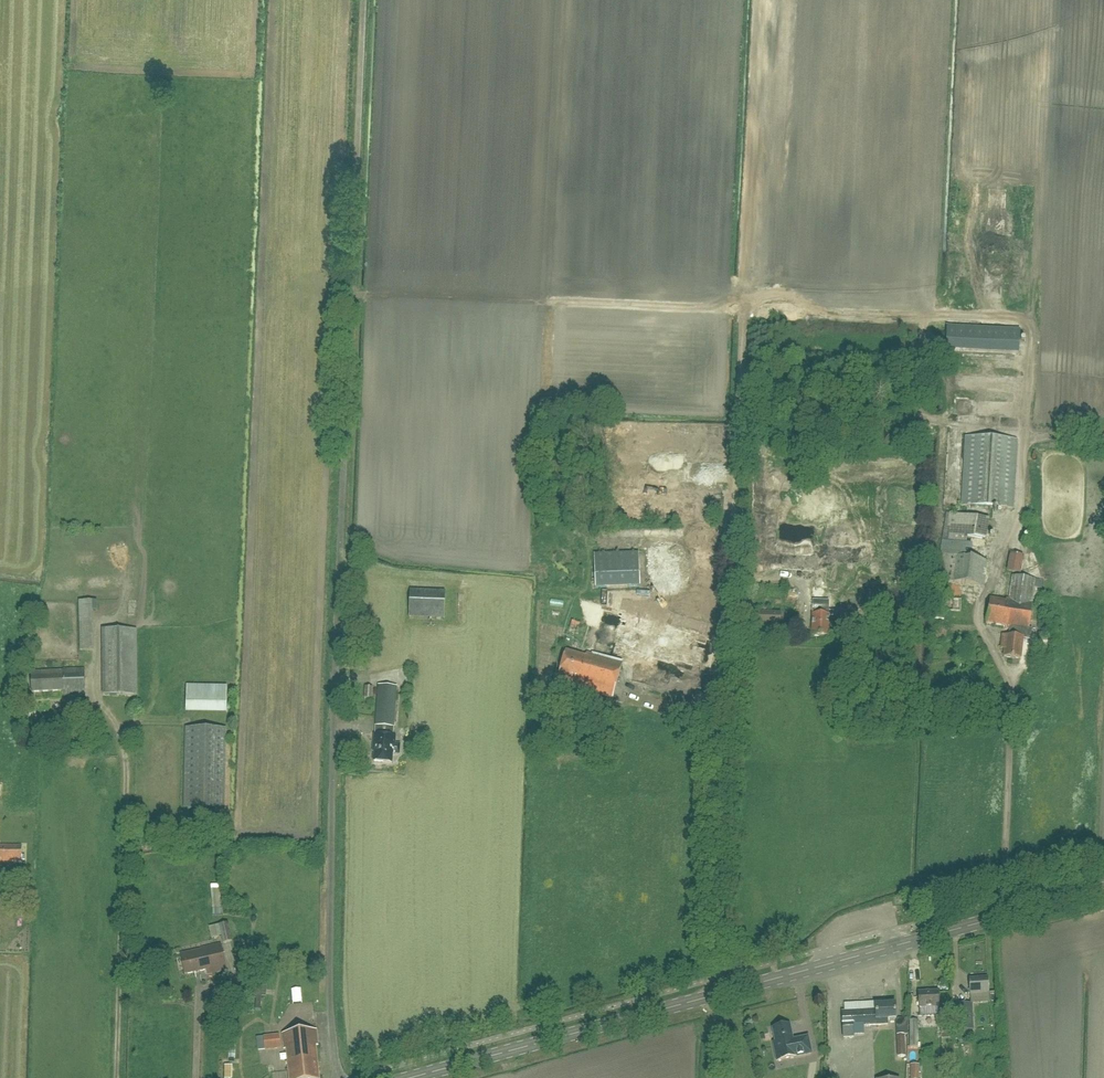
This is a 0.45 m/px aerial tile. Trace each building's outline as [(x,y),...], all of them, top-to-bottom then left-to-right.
[(1015,329),(941,327),(941,352),(1015,353),(1015,329)] [(1012,509),(1016,439),(966,436),(961,506),(1012,509)] [(810,492),(781,490),(778,562),(794,563),(795,553),(813,554),(813,550),(820,551),(820,541),(813,541),(813,520),(808,520),(810,492)] [(943,540),(985,546),(990,519),(947,512),(943,540)] [(639,555),(627,556),(628,589),(635,589),(640,589),(639,555)] [(1017,575),(1021,558),(1007,555),(1003,571),(1017,575)] [(606,590),(605,556),(594,557),(595,590),(606,590)] [(984,589),(988,563),(940,556),(936,582),(984,589)] [(886,614),(887,564),(828,563),(828,575),(813,574),(812,607),(813,607),(811,637),(828,638),(829,617),(833,618),(833,612),(886,614)] [(1012,599),(1009,630),(1008,637),(1002,637),(1001,650),(1004,650),(1003,658),(1021,660),(1023,640),(1030,641),(1032,630),(1028,630),(1032,604),(1035,581),(1012,576),(1009,599),(1012,599)] [(402,619),(441,620),(441,591),(403,591),(402,619)] [(1012,599),(1009,599),(1006,598),(1006,601),(990,599),(986,625),(1006,627),(1005,630),(1009,630),(1012,599)] [(950,612),(960,612),(961,600),(951,599),(950,612)] [(79,603),(80,653),(95,653),(94,612),(97,612),(97,602),(79,603)] [(566,685),(580,689),(580,690),(613,699),(624,661),(635,664),(631,679),(662,688),(666,674),(700,684),(701,679),(709,682),(711,675),(703,673),(712,641),(636,619),(635,621),(604,612),(592,655),(587,654),(586,658),(566,652),(558,679),(567,681),(566,685)] [(780,628),(780,615),(757,614),(757,628),(780,628)] [(103,696),(137,696),(137,631),(102,631),(103,696)] [(85,697),(85,670),(63,671),(64,672),(31,673),(32,694),(64,692),(64,698),(85,697)] [(378,686),(376,715),(375,727),(376,727),(394,729),(395,717),(397,688),(378,686)] [(189,687),(189,715),(229,715),(229,688),(189,687)] [(375,737),(375,736),(374,747),(375,747),(374,763),(391,765),(392,755),(397,755),(399,753),(400,748),(398,746),(394,746),(395,738),(393,738),(394,729),(376,727),(375,737)] [(225,811),(226,730),(186,729),(184,810),(225,811)] [(22,847),(0,847),(0,863),(22,863),(22,847)] [(217,886),(208,887),(209,914),(218,914),(217,886)] [(232,942),(229,924),(210,928),(212,939),(222,937),(223,944),(232,942)] [(227,971),(221,945),(202,949),(202,950),(181,955),(185,976),(207,971),(208,975),(227,971)] [(970,996),(989,994),(988,979),(969,980),(970,996)] [(251,986),(250,995),(263,996),(263,986),(251,986)] [(938,993),(919,994),(919,1009),(920,1009),(920,1017),(938,1016),(938,1008),(938,993)] [(954,1005),(956,1032),(972,1031),(971,1004),(954,1005)] [(904,1030),(903,1012),(895,1012),(895,1006),(875,1007),(875,1011),(842,1013),(844,1039),(853,1039),(853,1037),(864,1036),(864,1027),(887,1026),(887,1021),(893,1020),(894,1030),(904,1030)] [(792,1042),(789,1027),(773,1030),(776,1044),(774,1044),(778,1061),(810,1055),(807,1039),(792,1042)] [(316,1047),(318,1047),(316,1031),(282,1035),(284,1051),(286,1051),(316,1047)] [(257,1038),(258,1050),(281,1048),(279,1036),(257,1038)] [(896,1059),(904,1059),(904,1036),(896,1036),(896,1059)] [(316,1047),(286,1051),(289,1077),(319,1077),(316,1047)] [(919,1066),(910,1066),(910,1077),(919,1077),(919,1066)]
